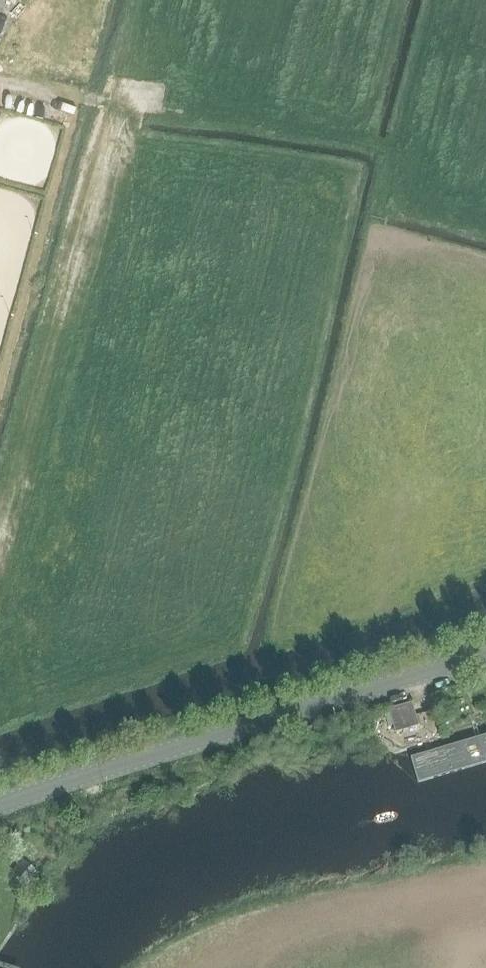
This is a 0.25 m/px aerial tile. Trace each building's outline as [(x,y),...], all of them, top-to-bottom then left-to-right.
[(412,701),(387,708),(395,732),(419,725),(412,701)] [(422,711),(425,724),(440,721),(437,708),(422,711)] [(395,790),(485,764),(485,729),(385,759),(395,790)] [(0,956),(0,967),(22,967),(23,963),(0,956)]
